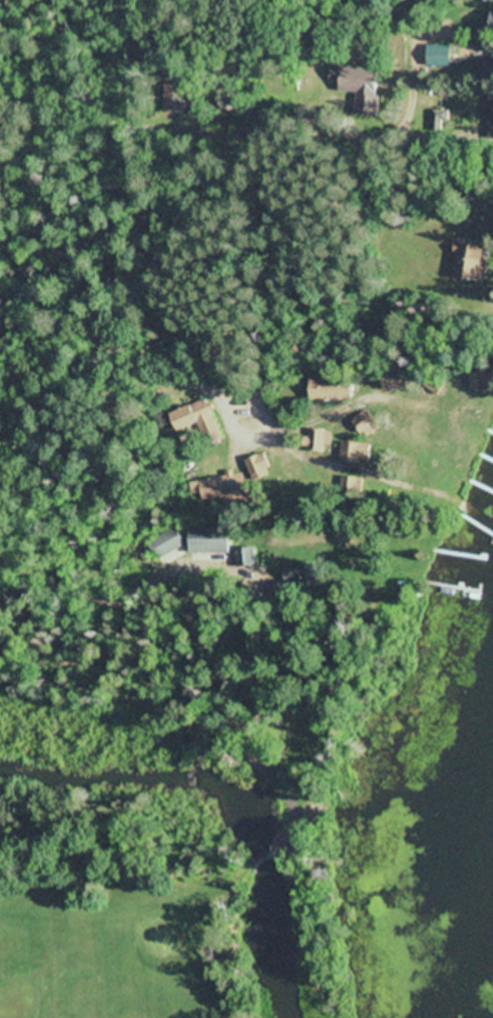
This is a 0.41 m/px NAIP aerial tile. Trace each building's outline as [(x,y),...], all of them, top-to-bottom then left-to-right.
[(454,44),(429,44),(429,66),(454,66),(454,44)] [(372,76),(343,73),(341,90),(370,93),(372,76)] [(353,399),(353,378),(313,378),(313,399),(353,399)] [(175,413),(183,431),(203,423),(212,445),(225,439),(209,399),(175,413)] [(256,480),(275,473),(267,452),(248,459),(256,480)] [(205,499),(231,499),(231,488),(205,488),(205,499)] [(149,541),(158,559),(187,545),(178,527),(149,541)] [(233,527),(192,527),(192,552),(233,552),(233,527)]
